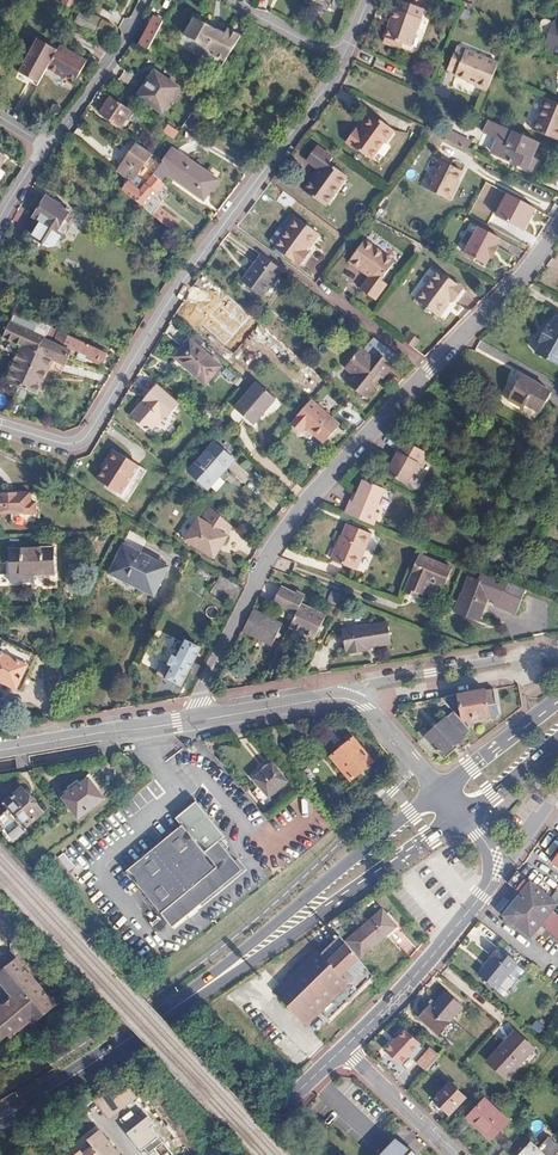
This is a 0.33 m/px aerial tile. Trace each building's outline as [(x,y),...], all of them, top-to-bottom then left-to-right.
[(424,10),(399,1),(386,38),(403,45),(411,47),(424,10)] [(80,12),(76,25),(97,30),(100,17),(80,12)] [(556,23),(554,23),(549,37),(545,46),(557,51),(557,17),(556,23)] [(160,22),(152,18),(137,44),(145,49),(160,22)] [(213,30),(191,19),(182,36),(212,53),(211,56),(223,63),(237,38),(224,30),(221,36),(213,30)] [(549,37),(554,23),(545,20),(542,21),(539,30),(540,33),(549,37)] [(109,27),(101,23),(95,36),(103,40),(109,27)] [(386,38),(383,45),(401,51),(403,45),(386,38)] [(56,51),(35,39),(17,75),(36,87),(56,51)] [(85,61),(59,47),(56,51),(47,68),(65,78),(66,76),(75,80),(85,61)] [(458,47),(449,70),(457,73),(456,76),(477,84),(475,87),(487,91),(493,76),(498,63),(458,47)] [(178,89),(154,73),(139,97),(162,112),(178,89)] [(130,111),(111,98),(101,113),(120,126),(130,111)] [(544,98),(534,119),(557,129),(557,103),(550,100),(544,98)] [(90,114),(87,119),(99,127),(102,123),(90,114)] [(370,160),(384,141),(387,143),(395,132),(374,117),(361,134),(356,130),(347,142),(370,160)] [(142,119),(139,124),(148,130),(151,125),(142,119)] [(530,129),(557,140),(557,138),(557,129),(534,119),(530,129)] [(484,131),(498,138),(492,153),(525,168),(537,143),(489,120),(484,131)] [(175,139),(180,131),(168,123),(163,132),(175,139)] [(450,133),(446,141),(466,151),(470,143),(450,133)] [(136,177),(152,155),(137,144),(117,173),(118,174),(119,175),(131,184),(139,190),(145,184),(136,177)] [(171,148),(162,162),(207,194),(219,178),(171,148)] [(308,160),(320,169),(305,190),(327,206),(349,177),(331,164),(333,161),(314,151),(308,160)] [(461,172),(439,161),(425,188),(448,199),(461,172)] [(207,194),(162,162),(151,176),(161,183),(165,176),(199,197),(201,195),(204,195),(205,196),(207,194)] [(118,174),(112,182),(128,196),(142,208),(164,185),(161,183),(151,176),(145,184),(139,190),(131,184),(119,175),(118,174)] [(34,217),(38,220),(30,234),(49,246),(56,243),(61,234),(57,231),(64,220),(68,222),(73,214),(46,198),(34,217)] [(151,215),(169,230),(175,223),(157,207),(151,215)] [(295,218),(286,230),(309,244),(317,234),(295,218)] [(480,262),(484,254),(485,252),(490,243),(494,235),(472,224),(458,250),(480,262)] [(286,230),(289,233),(275,251),(298,269),(309,256),(303,251),(309,244),(286,230)] [(365,241),(357,252),(389,271),(395,262),(365,241)] [(357,252),(350,262),(371,277),(368,282),(382,291),(388,283),(383,280),(389,271),(357,252)] [(283,274),(262,259),(242,286),(263,302),(283,274)] [(441,269),(435,277),(459,292),(463,286),(441,269)] [(425,287),(422,291),(444,305),(451,296),(455,298),(459,292),(435,277),(427,288),(425,287)] [(368,282),(362,291),(375,300),(382,291),(368,282)] [(422,291),(415,299),(437,314),(444,305),(422,291)] [(217,300),(213,296),(207,303),(211,307),(217,300)] [(217,300),(211,307),(199,322),(214,334),(218,329),(232,312),(234,309),(225,301),(222,304),(217,300)] [(337,313),(332,309),(317,329),(322,333),(337,313)] [(16,312),(10,323),(21,328),(26,317),(16,312)] [(53,318),(40,312),(36,321),(49,327),(53,318)] [(241,320),(232,312),(218,329),(228,336),(241,320)] [(542,342),(536,353),(557,365),(557,364),(557,318),(556,317),(550,327),(547,326),(539,340),(542,342)] [(4,337),(24,346),(9,377),(24,384),(44,339),(44,338),(21,328),(10,323),(4,337)] [(53,329),(49,327),(45,340),(50,342),(55,330),(53,329)] [(57,339),(64,344),(63,348),(70,351),(69,354),(73,356),(75,352),(80,354),(79,356),(80,359),(84,361),(86,358),(99,364),(104,353),(60,332),(57,339)] [(45,340),(44,339),(24,384),(31,387),(45,340)] [(50,342),(45,340),(31,387),(29,392),(36,395),(52,359),(64,364),(69,354),(70,351),(63,348),(50,342)] [(189,340),(176,356),(205,384),(220,367),(189,340)] [(360,347),(353,357),(378,376),(381,372),(384,374),(394,361),(376,347),(370,354),(360,347)] [(353,357),(347,365),(357,373),(356,374),(374,388),(379,381),(376,379),(378,376),(353,357)] [(356,374),(351,382),(369,395),(374,388),(356,374)] [(9,377),(7,382),(21,388),(24,384),(9,377)] [(523,377),(510,400),(524,409),(527,405),(540,413),(552,393),(523,377)] [(145,388),(146,390),(128,414),(135,419),(139,419),(140,425),(145,424),(153,423),(159,422),(158,415),(165,407),(168,409),(176,400),(152,380),(145,388)] [(31,387),(24,384),(21,388),(29,392),(31,387)] [(275,400),(257,384),(234,410),(252,426),(275,400)] [(312,400),(292,423),(305,433),(310,427),(327,442),(343,424),(313,398),(312,400)] [(168,409),(165,407),(158,415),(164,413),(168,409)] [(395,452),(398,453),(397,454),(418,465),(426,452),(402,439),(395,452)] [(233,460),(214,442),(188,471),(207,489),(233,460)] [(106,444),(105,446),(129,465),(132,460),(106,444)] [(102,457),(98,463),(95,468),(118,484),(129,465),(105,446),(99,455),(102,457)] [(418,465),(397,454),(386,475),(407,486),(418,465)] [(95,468),(90,475),(115,490),(118,484),(95,468)] [(349,501),(349,502),(374,513),(384,489),(362,480),(353,503),(349,501)] [(0,494),(0,514),(12,514),(12,518),(40,517),(38,493),(15,494),(15,492),(2,493),(2,494),(0,494)] [(374,513),(349,502),(344,513),(369,524),(374,513)] [(228,536),(233,527),(209,506),(201,522),(198,520),(185,544),(217,560),(222,551),(219,550),(222,545),(224,546),(229,537),(228,536)] [(370,534),(346,523),(331,558),(353,568),(362,547),(364,547),(370,534)] [(123,543),(108,572),(126,581),(127,579),(154,593),(168,565),(123,543)] [(53,547),(10,549),(11,574),(54,572),(53,547)] [(451,567),(418,553),(402,592),(416,597),(418,593),(424,596),(430,582),(431,578),(436,580),(434,584),(443,588),(451,567)] [(240,587),(220,575),(212,590),(232,602),(240,587)] [(489,584),(468,575),(454,611),(475,619),(489,584)] [(295,617),(301,605),(305,597),(297,593),(296,595),(282,588),(272,606),(295,617)] [(326,618),(301,605),(295,617),(289,629),(314,641),(326,618)] [(284,626),(254,611),(242,634),(272,649),(284,626)] [(387,624),(343,632),(346,655),(348,655),(349,658),(367,654),(366,651),(390,648),(387,624)] [(177,655),(174,654),(169,664),(171,666),(165,676),(181,685),(202,647),(185,640),(177,655)] [(21,690),(28,667),(34,669),(38,656),(33,654),(32,652),(0,642),(0,684),(21,690)] [(157,672),(165,676),(171,666),(169,664),(163,661),(162,663),(160,663),(157,668),(158,670),(157,672)] [(456,714),(464,723),(493,718),(489,691),(442,698),(456,714)] [(464,723),(456,714),(419,742),(437,762),(473,733),(464,723)] [(301,723),(285,726),(302,746),(313,738),(301,723)] [(352,782),(375,763),(356,739),(332,758),(352,782)] [(268,797),(286,783),(272,766),(254,780),(268,797)] [(91,780),(82,786),(79,781),(70,788),(73,793),(65,799),(80,818),(106,800),(91,780)] [(13,810),(0,821),(0,823),(18,842),(31,830),(29,828),(46,813),(26,790),(8,805),(13,810)] [(228,846),(221,838),(205,849),(184,824),(127,868),(174,925),(246,869),(238,858),(235,859),(226,849),(228,846)] [(67,872),(77,866),(69,851),(59,856),(67,872)] [(557,938),(557,914),(557,903),(518,871),(514,877),(510,883),(524,893),(516,904),(545,927),(557,938)] [(545,927),(516,904),(505,916),(535,939),(545,927)] [(394,929),(379,911),(341,944),(356,962),(394,929)] [(499,988),(520,962),(501,946),(493,955),(497,958),(483,974),(499,988)] [(303,1030),(346,988),(313,953),(269,995),(303,1030)] [(55,1005),(15,957),(0,969),(0,982),(11,995),(31,1019),(34,1023),(55,1005)] [(448,987),(435,1002),(433,1000),(423,1011),(442,1027),(465,1001),(448,987)] [(11,995),(0,1003),(0,1004),(19,1028),(31,1019),(11,995)] [(19,1028),(0,1004),(0,1036),(6,1032),(10,1036),(19,1028)] [(536,1020),(531,1028),(540,1033),(545,1026),(536,1020)] [(536,1044),(516,1028),(489,1060),(508,1076),(536,1044)] [(423,1043),(408,1030),(396,1045),(395,1044),(386,1054),(402,1068),(423,1043)] [(438,1066),(446,1057),(439,1050),(421,1070),(428,1077),(438,1066)] [(438,1066),(428,1077),(431,1080),(442,1069),(438,1066)] [(448,1078),(432,1094),(448,1110),(464,1093),(448,1078)] [(118,1091),(101,1107),(111,1118),(128,1102),(118,1091)] [(491,1146),(508,1127),(486,1106),(468,1124),(491,1146)] [(156,1124),(150,1116),(129,1133),(143,1151),(146,1149),(149,1154),(165,1142),(154,1128),(156,1124)] [(101,1131),(89,1141),(95,1148),(86,1154),(122,1154),(101,1131)] [(399,1135),(379,1154),(419,1154),(399,1135)] [(548,1136),(538,1147),(530,1140),(515,1154),(552,1154),(557,1149),(557,1146),(548,1136)]
